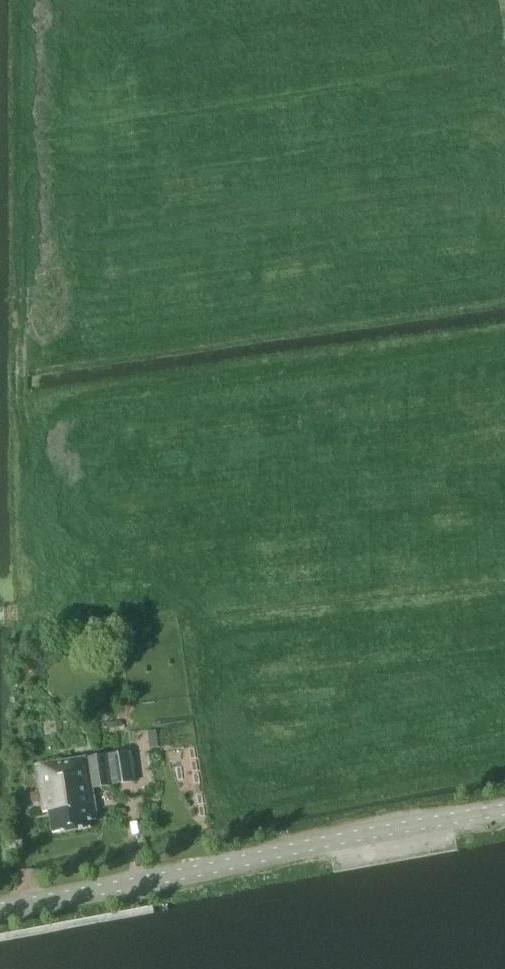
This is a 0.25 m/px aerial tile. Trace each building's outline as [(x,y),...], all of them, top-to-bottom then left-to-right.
[(136,779),(131,749),(109,752),(114,783),(136,779)] [(92,789),(112,786),(107,755),(38,767),(45,813),(51,812),(54,833),(93,827),(92,821),(97,820),(92,789)]
